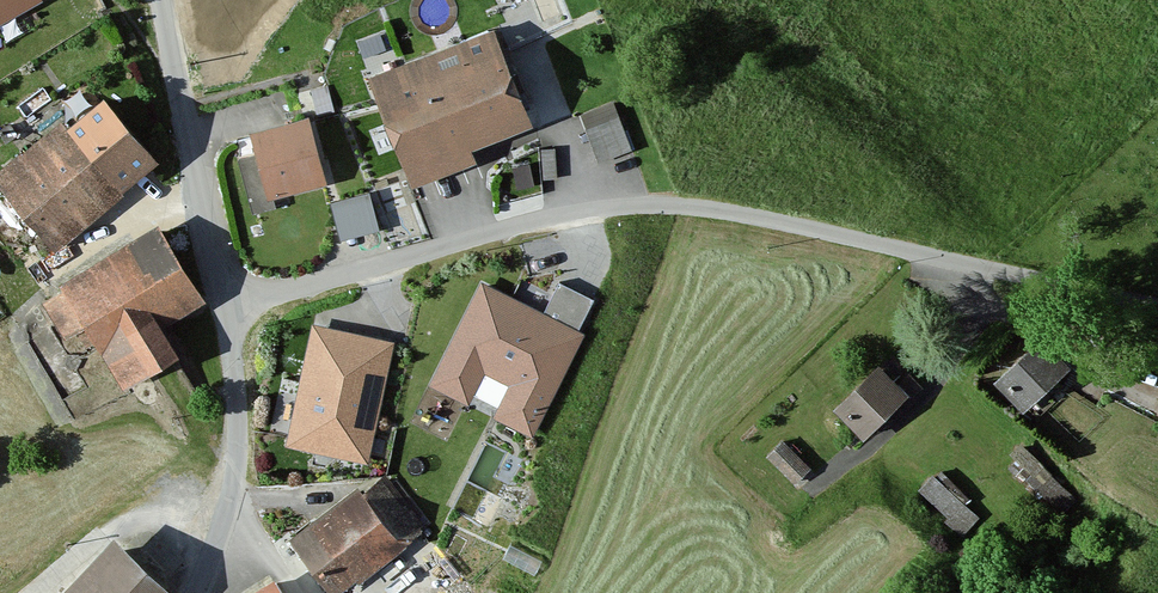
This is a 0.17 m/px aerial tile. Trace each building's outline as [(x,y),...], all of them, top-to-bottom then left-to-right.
[(42,1),(41,0),(0,0),(0,25),(42,1)] [(498,29),(371,75),(412,185),(477,162),(472,149),(534,126),(498,29)] [(0,175),(0,178),(59,249),(165,162),(105,89),(0,175)] [(614,100),(580,111),(598,160),(633,148),(614,100)] [(325,185),(308,121),(254,135),(260,155),(270,201),(278,199),(325,185)] [(270,201),(260,155),(239,160),(252,215),(280,209),(278,199),(270,201)] [(369,189),(331,198),(340,236),(379,225),(369,189)] [(205,305),(160,231),(66,289),(98,342),(128,388),(182,356),(165,329),(205,305)] [(543,314),(480,283),(430,386),(540,438),(590,335),(582,332),(597,300),(558,282),(543,314)] [(98,342),(66,289),(42,303),(74,356),(98,342)] [(395,342),(314,325),(287,450),(369,467),(395,342)] [(1070,371),(1035,337),(992,381),(1027,415),(1070,371)] [(1145,342),(1140,362),(1157,367),(1157,345),(1145,342)] [(910,393),(877,363),(837,408),(870,438),(910,393)] [(814,467),(786,439),(771,453),(799,482),(814,467)] [(298,535),(337,592),(343,592),(402,554),(361,492),(298,535)] [(111,539),(61,592),(170,592),(111,539)]
